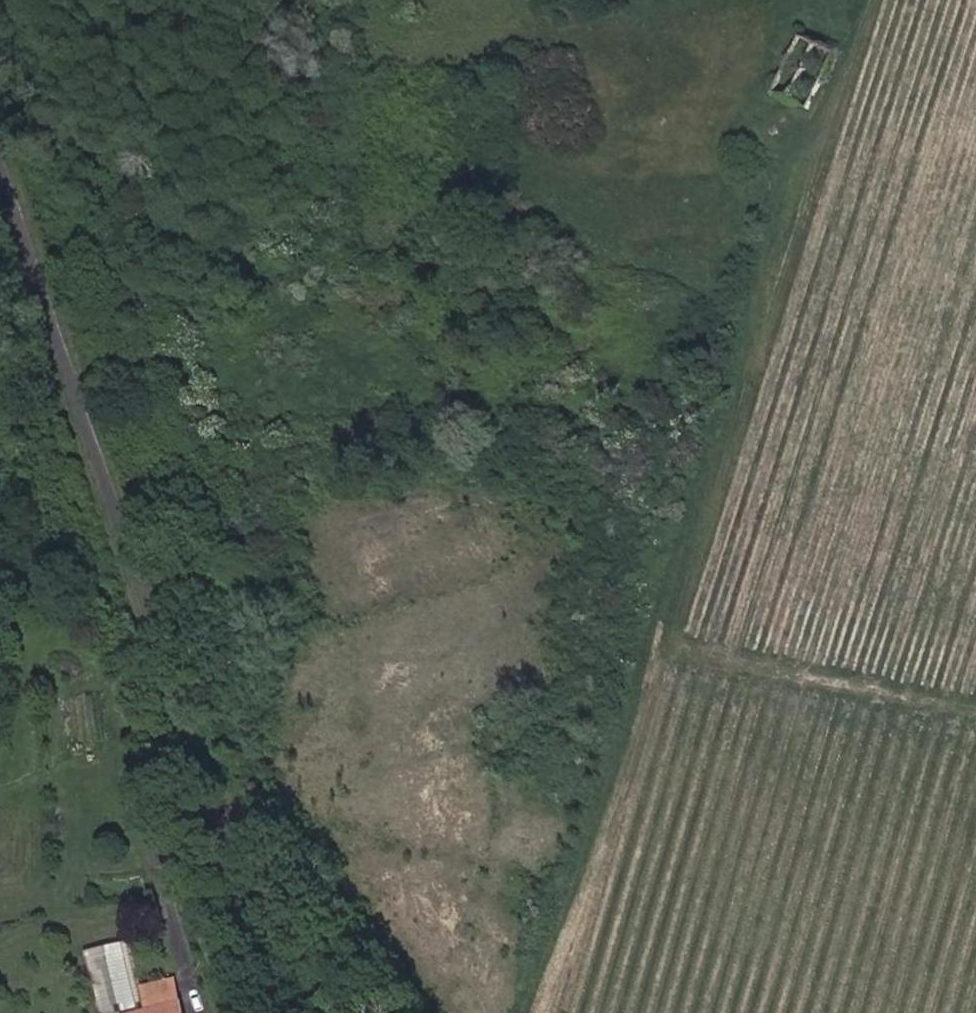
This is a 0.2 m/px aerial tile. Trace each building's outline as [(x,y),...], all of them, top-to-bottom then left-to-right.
[(144,1004),(127,938),(87,948),(105,1012),(108,1012),(144,1004)] [(169,1012),(214,1012),(213,1012),(223,1009),(218,985),(166,995),(169,1012)] [(166,995),(150,998),(153,1012),(169,1012),(166,995)]
